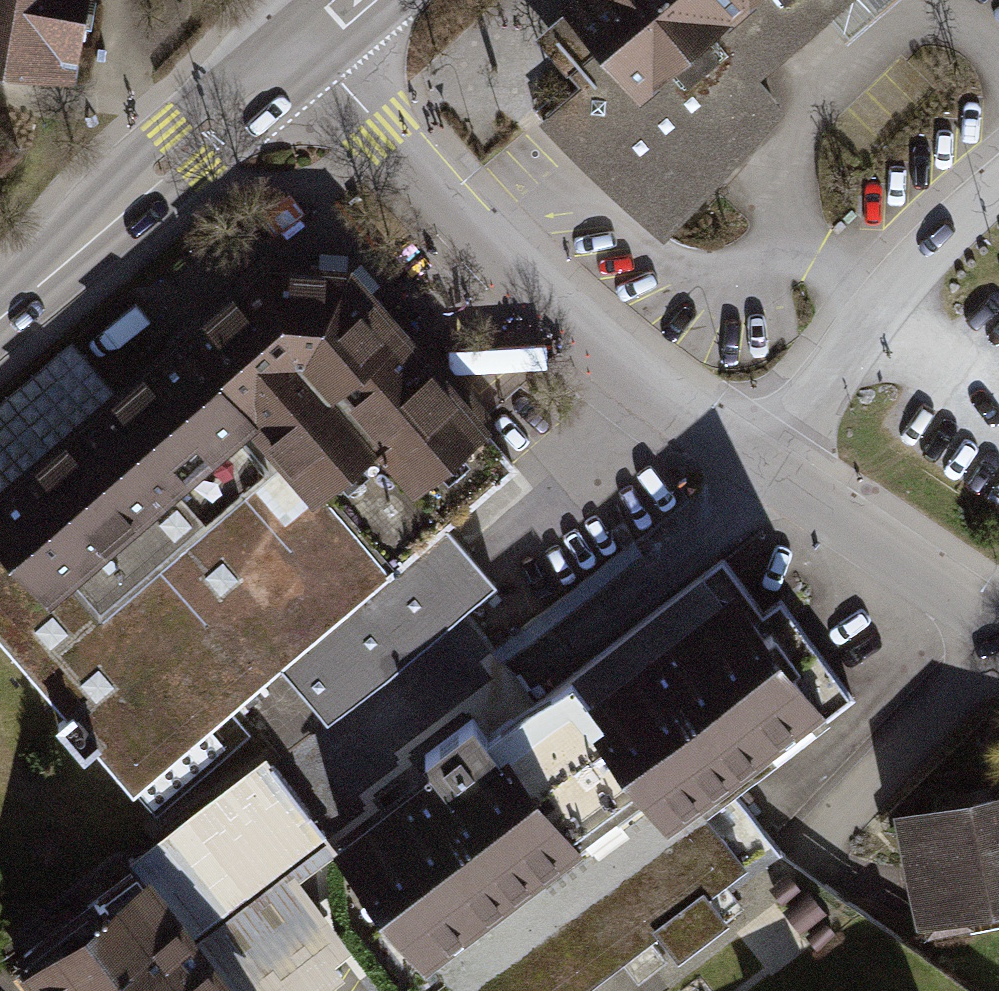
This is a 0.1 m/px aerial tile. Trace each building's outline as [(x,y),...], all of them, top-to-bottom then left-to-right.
[(75,77),(87,0),(0,0),(0,66),(75,77)] [(546,116),(663,226),(767,116),(744,91),(844,0),(583,0),(540,39),(582,84),(546,116)] [(126,789),(275,670),(323,723),(494,577),(450,524),(523,460),(351,255),(251,250),(0,468),(0,640),(126,789)] [(731,568),(560,691),(642,800),(666,828),(852,696),(785,602),(765,616),(731,568)] [(323,723),(271,764),(322,836),(471,720),(488,738),(530,700),(513,675),(467,610),(323,723)] [(469,731),(325,841),(426,982),(642,800),(560,691),(483,752),(469,731)] [(137,856),(235,990),(324,990),(345,974),(336,963),(350,952),(285,872),(318,840),(259,759),(137,856)] [(886,801),(912,910),(998,889),(998,775),(886,801)] [(24,983),(30,990),(227,990),(148,889),(24,983)]
